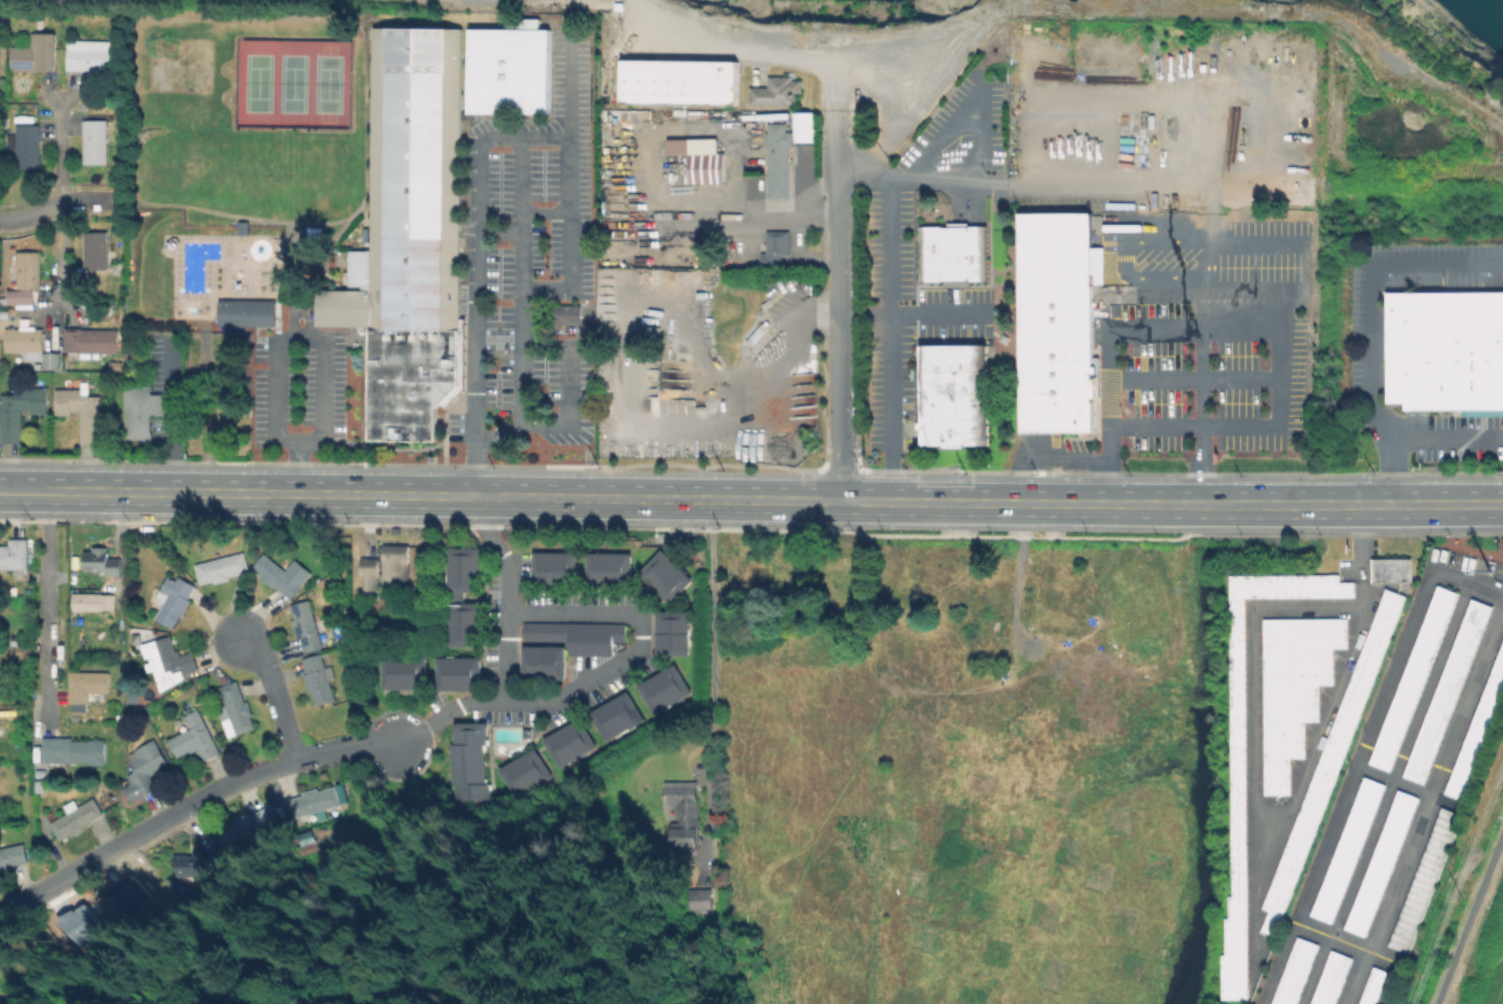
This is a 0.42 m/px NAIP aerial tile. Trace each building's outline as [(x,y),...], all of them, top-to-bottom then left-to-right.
[(479,113),(471,113),(472,30),(511,31),(511,21),(541,21),(541,31),(551,31),(550,113),(479,113)] [(375,249),(373,31),(463,30),(464,113),(464,120),(462,120),(463,179),(460,179),(461,225),(462,320),(466,320),(466,331),(467,401),(447,401),(437,402),(437,439),(409,439),(409,429),(394,429),(394,440),(371,441),(370,326),(316,327),(316,288),(349,288),(348,249),(375,249)] [(56,36),(56,70),(13,70),(13,46),(31,46),(31,36),(56,36)] [(120,41),(119,71),(67,70),(68,40),(120,41)] [(619,103),(736,105),(736,61),(620,59),(619,103)] [(802,80),(802,95),(797,95),(797,106),(750,106),(750,87),(768,87),(768,76),(791,76),(791,80),(802,80)] [(812,111),(790,112),(791,141),(813,141),(812,111)] [(107,119),(108,163),(84,163),(84,119),(107,119)] [(794,131),(794,145),(789,145),(789,197),(769,197),(768,124),(786,123),(786,131),(794,131)] [(41,124),(41,168),(17,168),(17,124),(41,124)] [(724,153),(725,182),(691,183),(690,153),(724,153)] [(1091,284),(1017,284),(1017,213),(1090,212),(1090,247),(1102,247),(1102,284),(1091,284)] [(920,227),(981,226),(982,281),(921,282),(920,227)] [(789,230),(789,255),(780,255),(781,266),(762,266),(762,253),(767,253),(767,251),(761,251),(761,241),(767,241),(767,230),(789,230)] [(108,231),(109,269),(85,269),(84,231),(108,231)] [(40,289),(40,294),(35,294),(35,305),(8,305),(8,292),(19,292),(19,254),(40,254),(40,289)] [(1017,284),(1091,284),(1091,356),(1097,356),(1097,401),(1091,401),(1091,431),(1018,431),(1017,284)] [(1387,292),(1502,292),(1502,408),(1406,409),(1406,401),(1388,401),(1387,292)] [(581,303),(581,323),(551,322),(552,296),(580,297),(580,303),(581,303)] [(218,324),(217,299),(273,300),(274,326),(218,324)] [(9,317),(0,316),(0,308),(9,308),(9,317)] [(79,328),(119,328),(119,352),(81,351),(81,349),(64,349),(64,325),(79,325),(79,328)] [(42,352),(42,360),(26,360),(26,352),(6,352),(6,328),(43,328),(43,351),(42,352)] [(919,344),(986,344),(985,446),(919,446),(919,344)] [(61,352),(61,368),(44,368),(44,352),(61,352)] [(152,384),(152,391),(155,393),(163,393),(163,414),(152,415),(152,441),(144,441),(144,439),(126,439),(126,387),(144,387),(144,384),(152,384)] [(48,387),(48,413),(32,413),(32,408),(23,408),(23,442),(2,442),(2,394),(16,394),(16,393),(22,393),(22,387),(48,387)] [(102,395),(103,443),(82,443),(81,410),(72,410),(72,414),(57,414),(57,388),(82,388),(83,394),(89,394),(89,395),(102,395)] [(15,568),(0,568),(0,545),(10,545),(10,540),(29,540),(29,570),(26,569),(26,577),(15,577),(15,568)] [(410,546),(409,582),(401,582),(401,592),(384,592),(384,570),(379,570),(379,590),(364,590),(364,577),(362,577),(362,557),(380,557),(380,550),(385,550),(385,545),(410,546)] [(106,547),(106,551),(109,551),(108,558),(115,558),(114,571),(84,570),(84,551),(94,551),(94,547),(106,547)] [(447,591),(447,547),(478,548),(477,591),(447,591)] [(638,573),(661,549),(691,579),(668,603),(638,573)] [(531,551),(574,551),(574,583),(531,583),(531,551)] [(586,551),(585,583),(629,584),(629,551),(586,551)] [(230,578),(215,582),(215,579),(205,581),(201,563),(245,553),(249,570),(229,575),(230,578)] [(265,553),(287,571),(297,559),(314,572),(292,599),(274,585),(272,587),(261,578),(262,576),(253,568),(265,553)] [(1410,558),(1410,580),(1374,581),(1374,559),(1410,558)] [(1353,582),(1353,596),(1245,597),(1248,997),(1223,998),(1222,955),(1226,955),(1225,918),(1229,918),(1229,897),(1233,897),(1231,575),(1339,574),(1339,582),(1353,582)] [(179,576),(197,586),(189,600),(190,601),(182,617),(179,615),(172,627),(156,618),(164,604),(156,599),(160,590),(162,591),(169,577),(177,581),(179,576)] [(1459,593),(1390,770),(1370,762),(1439,585),(1459,593)] [(1406,596),(1275,935),(1262,930),(1269,910),(1263,908),(1386,588),(1406,596)] [(113,595),(113,610),(73,610),(74,593),(100,593),(100,594),(113,595)] [(1493,606),(1424,784),(1404,776),(1473,598),(1493,606)] [(310,600),(323,647),(305,652),(301,637),(298,638),(293,620),(296,619),(291,605),(310,600)] [(446,644),(447,607),(478,608),(477,645),(446,644)] [(654,611),(654,654),(688,654),(688,611),(654,611)] [(1346,618),(1346,647),(1332,647),(1332,684),(1318,684),(1319,720),(1304,720),(1304,757),(1290,757),(1290,793),(1265,793),(1264,619),(1346,618)] [(521,622),(624,623),(624,642),(611,642),(611,655),(567,654),(567,640),(520,639),(521,622)] [(27,635),(27,646),(10,646),(10,635),(27,635)] [(171,635),(176,650),(179,649),(181,656),(194,652),(199,669),(183,674),(184,678),(161,691),(155,670),(149,671),(147,664),(153,662),(151,656),(147,658),(143,644),(171,635)] [(520,646),(520,678),(563,678),(563,646),(520,646)] [(1448,793),(1502,650),(1502,711),(1468,801),(1448,793)] [(322,653),(336,699),(318,705),(314,690),(310,691),(305,674),(309,673),(305,659),(322,653)] [(381,686),(422,686),(422,657),(381,657),(381,686)] [(436,689),(436,657),(477,657),(477,689),(436,689)] [(636,685),(672,663),(690,692),(653,714),(636,685)] [(109,672),(109,692),(89,692),(89,703),(70,703),(70,672),(109,672)] [(237,682),(245,702),(249,701),(253,715),(251,716),(255,728),(229,737),(218,707),(226,704),(221,688),(237,682)] [(138,703),(128,703),(129,690),(138,690),(138,703)] [(591,711),(625,691),(642,721),(608,741),(591,711)] [(138,703),(150,697),(153,703),(141,709),(138,703)] [(209,730),(219,754),(204,761),(198,749),(177,758),(169,740),(191,731),(186,720),(202,713),(209,730)] [(541,740),(579,717),(596,746),(558,769),(541,740)] [(450,721),(450,793),(485,793),(485,721),(450,721)] [(521,737),(521,728),(529,728),(530,737),(521,737)] [(150,733),(153,740),(155,739),(156,741),(161,738),(172,759),(168,761),(169,763),(156,771),(157,773),(151,776),(158,788),(144,795),(145,796),(133,803),(125,788),(131,785),(133,779),(130,774),(136,771),(131,761),(133,760),(130,755),(137,751),(136,748),(145,744),(142,737),(150,733)] [(72,740),(91,740),(91,739),(105,740),(105,764),(91,764),(91,762),(72,761),(72,769),(48,768),(49,762),(45,761),(45,737),(72,738),(72,740)] [(494,769),(532,747),(549,776),(510,798),(494,769)] [(46,773),(46,778),(36,778),(36,768),(46,768),(46,773)] [(1385,784),(1331,923),(1310,915),(1365,776),(1385,784)] [(45,780),(45,795),(35,795),(35,780),(45,780)] [(349,801),(341,803),(335,782),(343,780),(349,801)] [(697,781),(698,845),(679,845),(679,817),(675,817),(675,807),(665,807),(665,782),(697,781)] [(335,785),(340,804),(289,819),(283,801),(305,795),(304,792),(319,788),(319,790),(335,785)] [(1418,797),(1364,936),(1344,928),(1398,790),(1418,797)] [(94,798),(103,814),(84,825),(85,828),(72,835),(71,834),(61,839),(52,823),(70,813),(66,806),(77,800),(81,806),(94,798)] [(1462,814),(1409,953),(1389,945),(1442,807),(1462,814)] [(275,837),(232,858),(218,830),(261,808),(275,837)] [(316,841),(303,846),(299,835),(312,831),(316,841)] [(14,868),(0,870),(0,848),(25,843),(29,861),(14,864),(14,868)] [(212,854),(212,875),(176,874),(176,854),(212,854)] [(713,887),(713,911),(683,911),(683,887),(713,887)] [(1290,935),(1268,1003),(1291,1003),(1311,942),(1290,935)] [(1325,948),(1305,1003),(1329,1003),(1346,956),(1325,948)]
